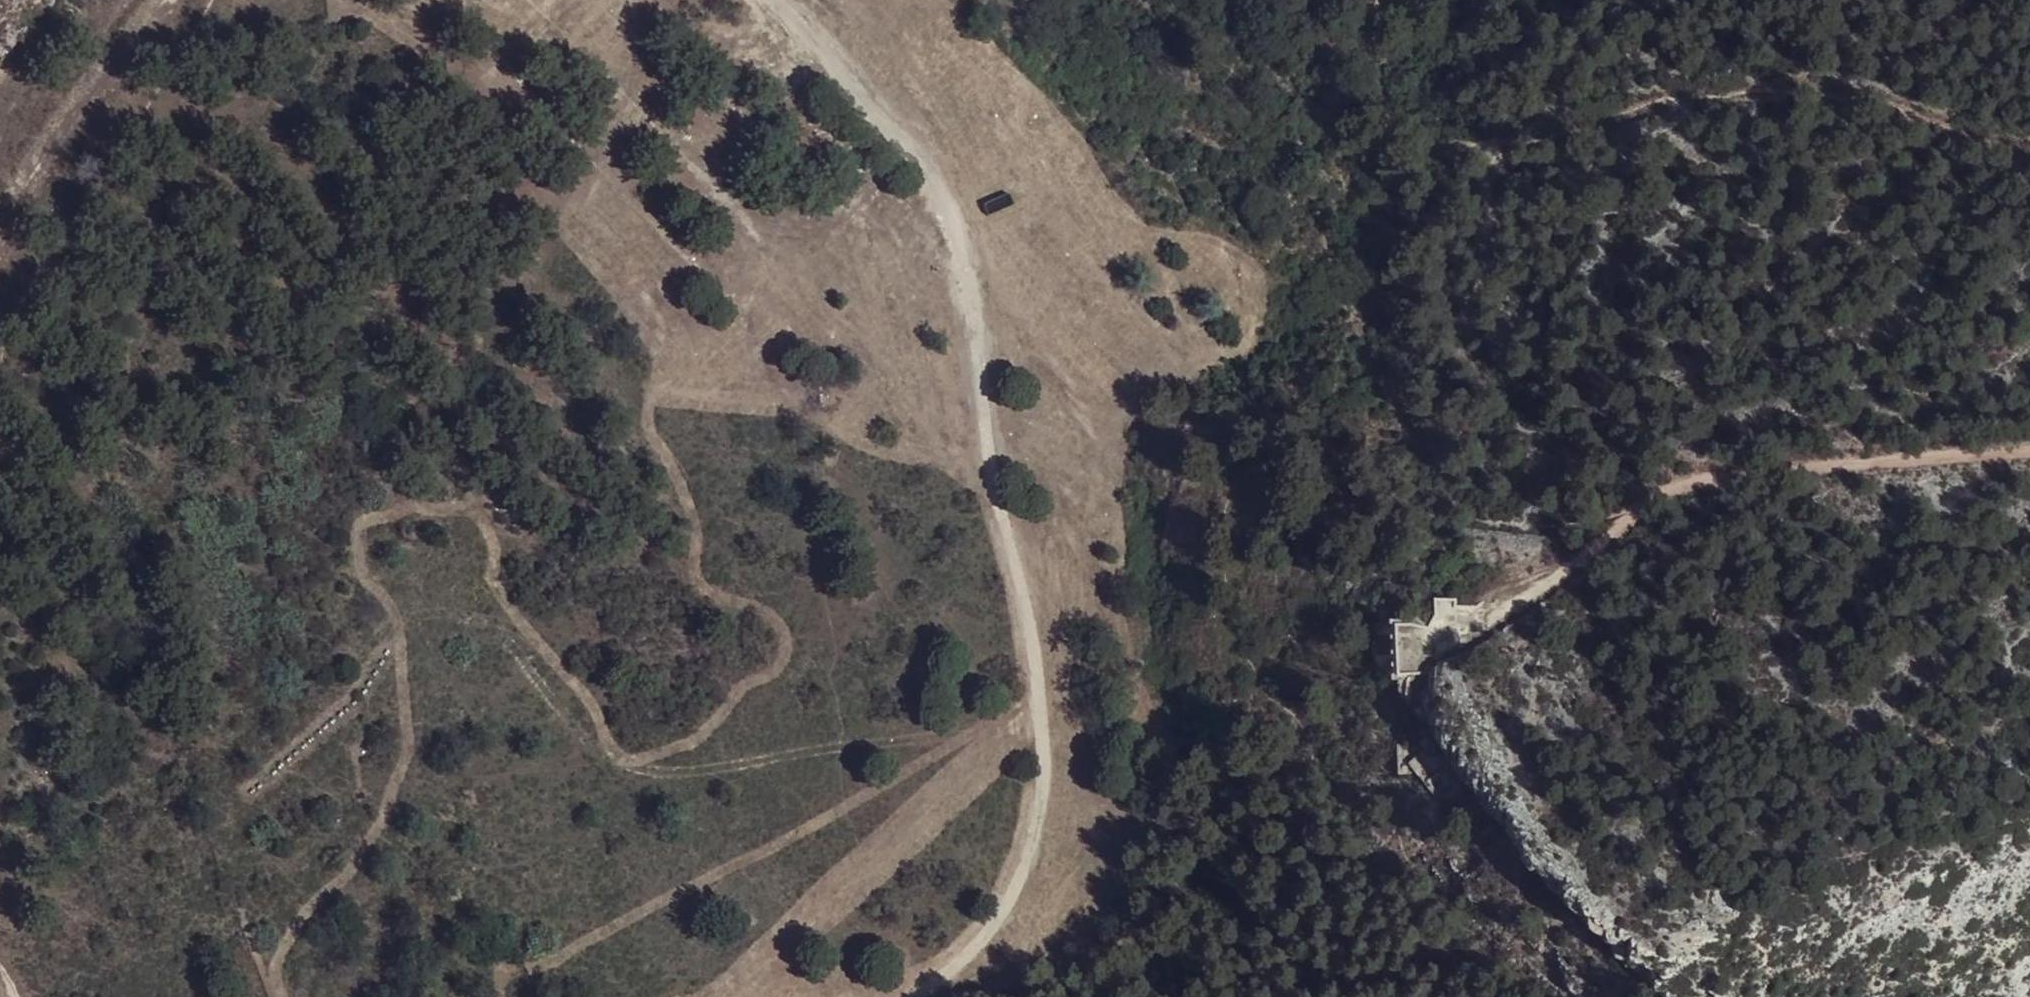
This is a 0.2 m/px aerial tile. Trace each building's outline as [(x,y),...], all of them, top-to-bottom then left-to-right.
[(1398,576),(1381,577),(1383,612),(1362,613),(1364,673),(1402,671),(1398,576)] [(1472,611),(1450,609),(1449,620),(1471,622),(1472,611)] [(1461,781),(1430,746),(1408,766),(1440,800),(1461,781)]
